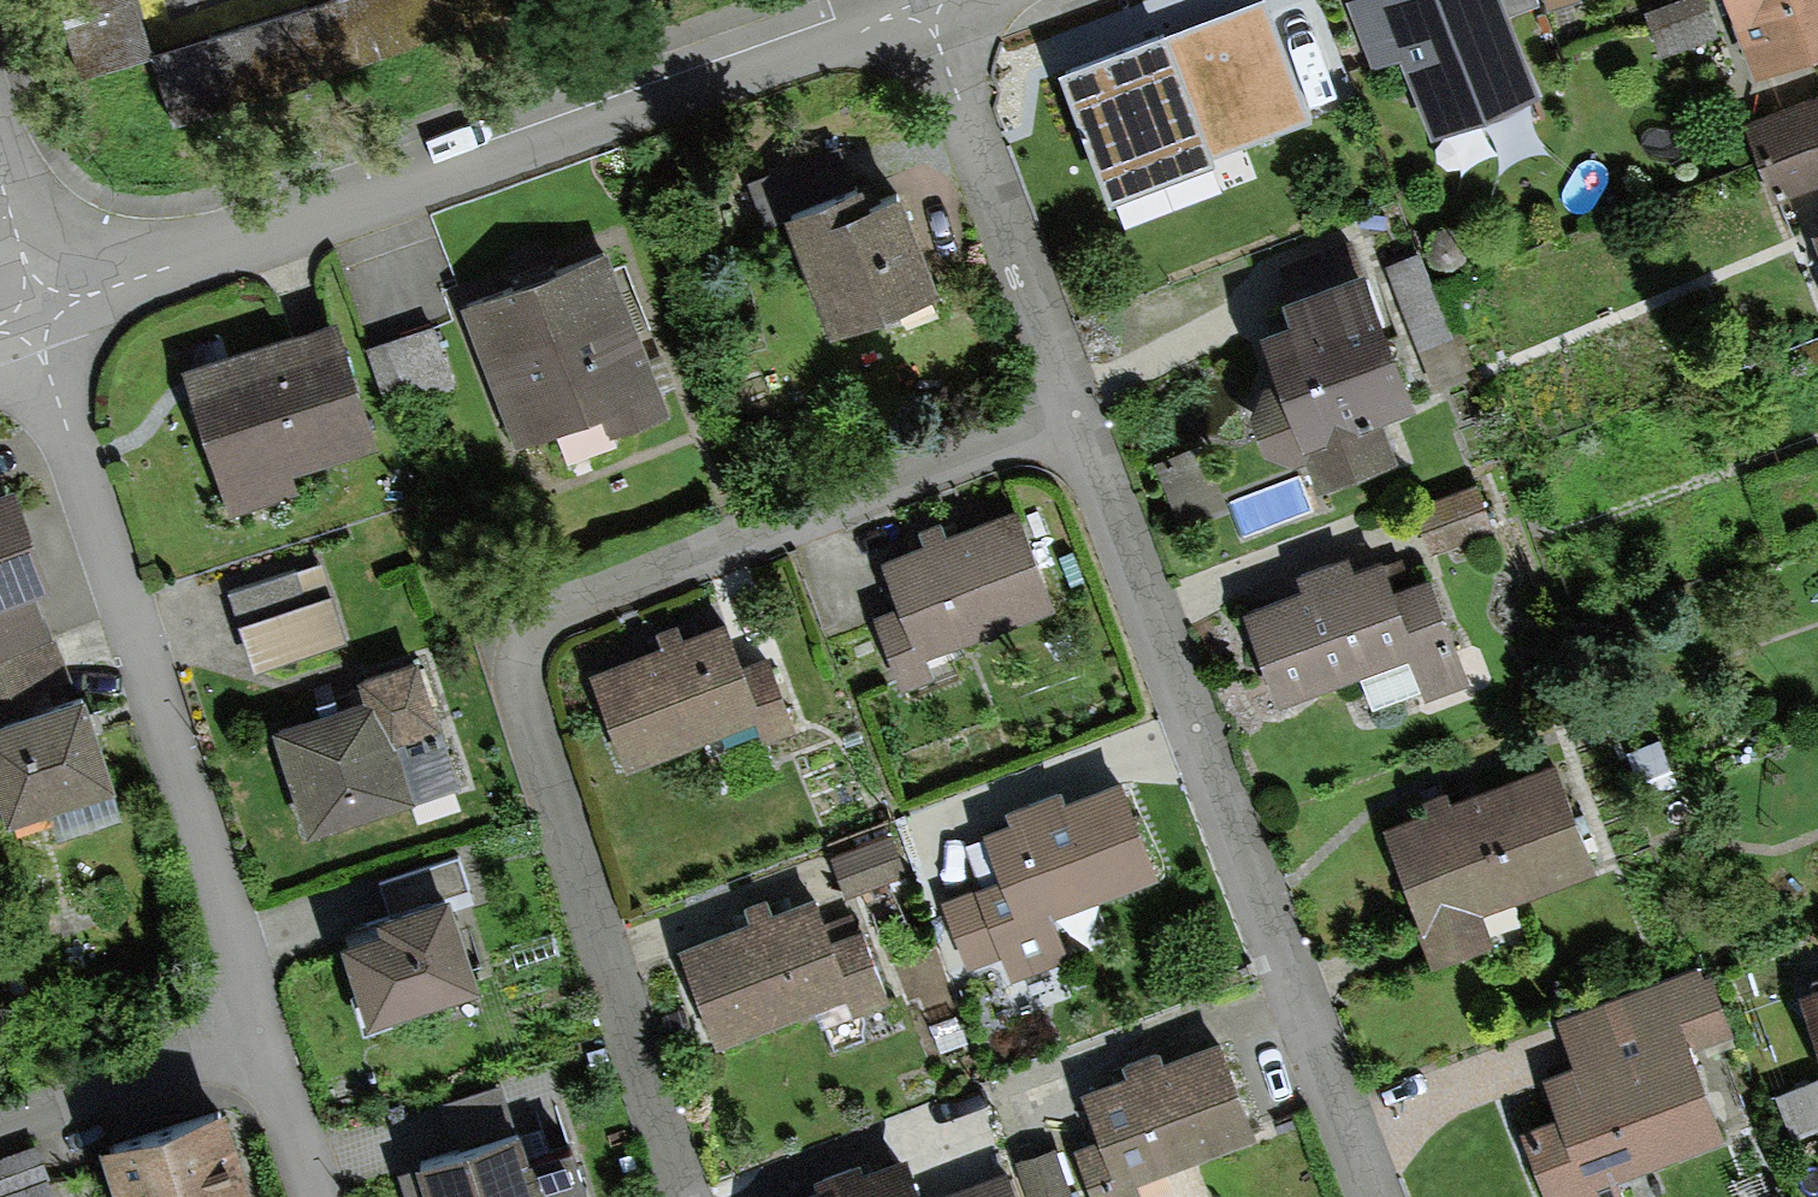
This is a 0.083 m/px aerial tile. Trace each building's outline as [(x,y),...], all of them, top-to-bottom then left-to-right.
[(140,0),(58,0),(78,67),(153,44),(140,0)] [(153,44),(177,118),(518,4),(517,0),(284,0),(153,44)] [(1372,61),(1401,49),(1432,129),(1543,85),(1512,9),(1534,0),(1348,0),(1372,61)] [(1708,0),(1661,0),(1640,7),(1657,53),(1719,30),(1708,0)] [(1755,66),(1817,43),(1817,0),(1730,0),(1755,66)] [(1227,31),(1256,108),(1331,80),(1303,3),(1227,31)] [(1070,69),(1114,190),(1228,149),(1184,28),(1070,69)] [(1747,116),(1776,195),(1817,179),(1817,90),(1747,116)] [(791,212),(832,318),(940,277),(900,173),(848,193),(841,174),(824,181),(812,151),(748,176),(765,221),(791,212)] [(465,299),(519,439),(601,408),(610,430),(671,406),(609,244),(465,299)] [(1470,375),(1419,246),(1386,259),(1437,388),(1470,375)] [(1262,314),(1280,364),(1263,370),(1251,396),(1269,440),(1293,451),(1308,445),(1319,474),(1400,445),(1384,402),(1419,389),(1368,251),(1283,283),(1291,303),(1262,314)] [(182,361),(231,511),(301,488),(295,468),(381,440),(338,310),(182,361)] [(459,386),(435,318),(367,343),(391,411),(459,386)] [(51,633),(34,584),(53,577),(17,477),(0,483),(0,651),(51,633)] [(1494,527),(1477,479),(1413,502),(1431,550),(1494,527)] [(937,673),(929,652),(1060,601),(1019,497),(881,550),(900,599),(875,609),(905,686),(937,673)] [(1243,601),(1277,693),(1363,661),(1378,701),(1423,684),(1427,694),(1471,678),(1430,567),(1397,580),(1385,549),(1357,559),(1351,546),(1293,567),(1298,581),(1243,601)] [(230,587),(256,665),(349,635),(323,557),(230,587)] [(588,663),(627,765),(756,718),(763,738),(797,726),(769,650),(744,659),(727,612),(588,663)] [(51,633),(0,651),(0,691),(69,667),(56,632),(51,633)] [(272,720),(308,828),(462,778),(419,650),(357,670),(364,690),(272,720)] [(7,814),(57,797),(63,817),(123,798),(85,681),(0,709),(0,793),(7,814)] [(1381,819),(1433,963),(1495,941),(1482,904),(1597,863),(1558,755),(1381,819)] [(1004,953),(1012,975),(1070,953),(1053,908),(1160,868),(1123,770),(984,823),(1003,872),(942,895),(968,966),(1004,953)] [(893,829),(830,852),(845,893),(908,870),(893,829)] [(340,930),(366,1012),(482,975),(458,903),(475,898),(460,851),(379,876),(387,902),(377,905),(381,916),(340,930)] [(680,941),(718,1040),(847,990),(855,1009),(891,995),(862,921),(835,931),(819,888),(680,941)] [(1573,1059),(1544,1070),(1559,1109),(1522,1123),(1550,1196),(1624,1196),(1615,1172),(1727,1130),(1696,1046),(1738,1031),(1713,965),(1704,968),(1701,961),(1557,1014),(1573,1059)] [(1817,1036),(1817,977),(1799,983),(1817,1036)] [(1095,1196),(1145,1196),(1137,1174),(1258,1129),(1221,1030),(1081,1083),(1099,1131),(1074,1140),(1095,1196)] [(1775,1089),(1793,1132),(1817,1122),(1817,1072),(1775,1089)] [(119,1196),(260,1196),(227,1093),(99,1134),(119,1196)] [(575,1132),(530,1147),(520,1117),(418,1151),(420,1159),(400,1166),(410,1196),(596,1196),(575,1132)] [(0,1155),(0,1196),(56,1196),(36,1142),(0,1155)] [(1016,1155),(1030,1196),(1075,1196),(1056,1142),(1016,1155)] [(1008,1163),(926,1194),(909,1148),(778,1196),(1021,1196),(1008,1163)]
